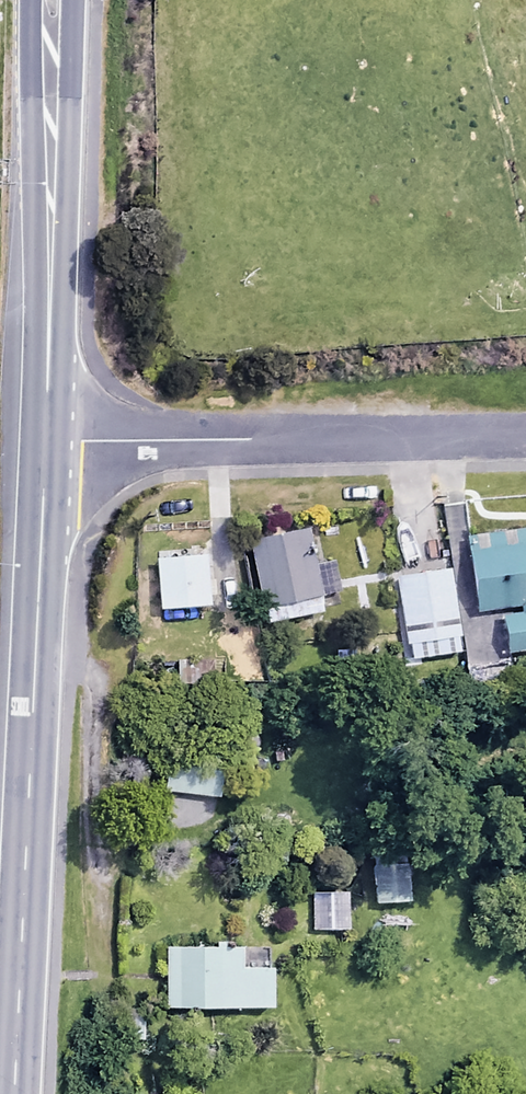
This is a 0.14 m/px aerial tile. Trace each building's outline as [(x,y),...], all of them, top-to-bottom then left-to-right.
[(473,533),(475,550),(470,551),(476,609),(501,606),(506,650),(525,648),(525,527),(473,533)] [(312,563),(305,529),(248,539),(264,622),(320,611),(317,594),(337,590),(332,559),(312,563)] [(206,606),(204,547),(155,549),(157,608),(206,606)] [(459,649),(447,568),(394,576),(406,657),(459,649)] [(217,793),(218,772),(165,770),(165,791),(217,793)] [(402,845),(368,847),(371,901),(404,900),(402,845)] [(345,889),(307,890),(309,929),(346,928),(345,889)] [(238,947),(164,947),(164,1007),(270,1007),(270,967),(238,967),(238,947)]
